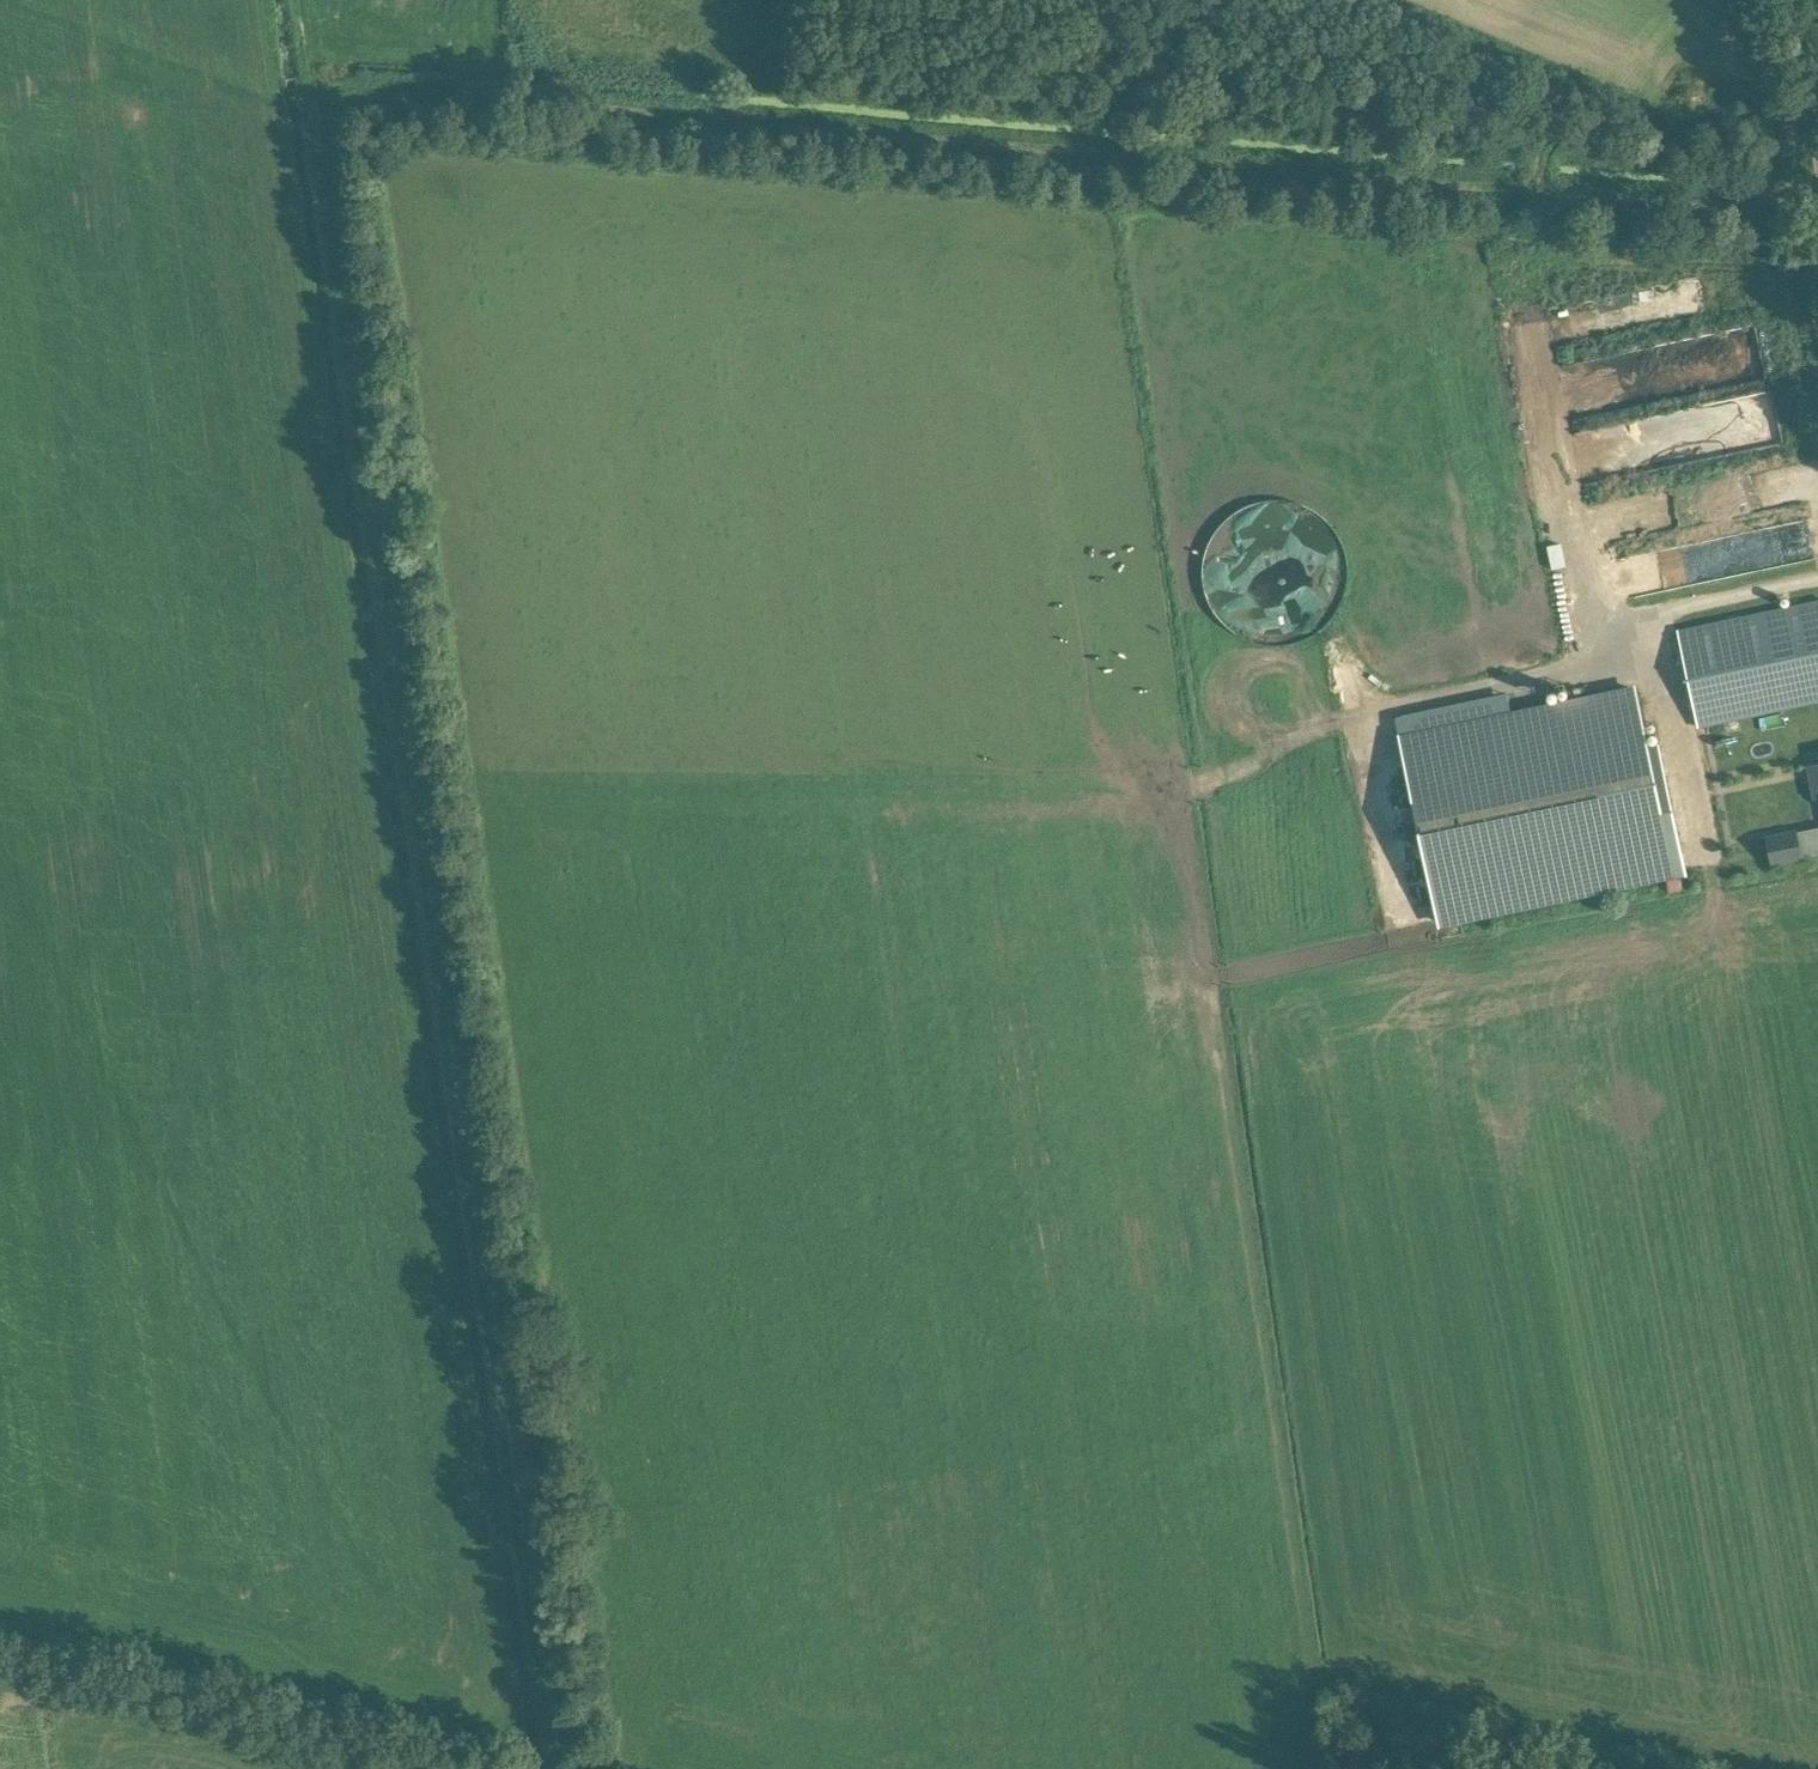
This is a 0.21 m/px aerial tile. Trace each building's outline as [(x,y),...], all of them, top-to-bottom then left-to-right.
[(1583,481),(1646,468),(1643,456),(1629,459),(1623,430),(1637,428),(1633,408),(1570,421),(1583,481)] [(1678,630),(1698,726),(1817,700),(1817,601),(1678,630)] [(1649,749),(1636,689),(1400,739),(1438,922),(1686,869),(1660,747),(1649,749)] [(1802,857),(1797,831),(1797,829),(1765,836),(1771,863),(1802,857)]
